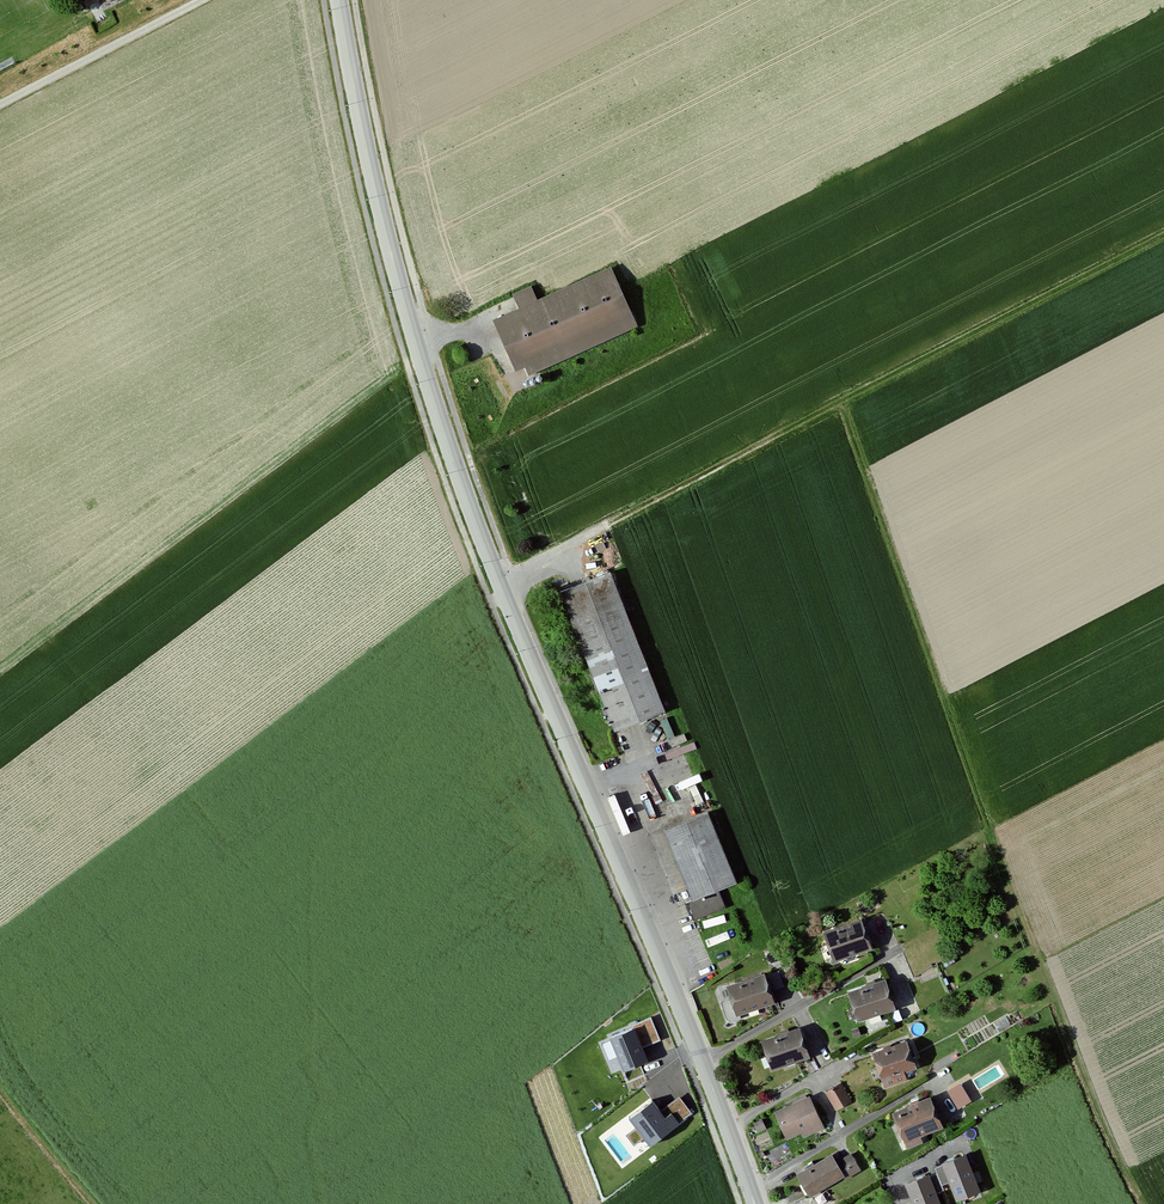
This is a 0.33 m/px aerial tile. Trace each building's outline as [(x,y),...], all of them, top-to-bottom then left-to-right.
[(513,312),(496,319),(518,371),(628,324),(604,269),(534,299),(527,282),(505,292),(513,312)] [(613,569),(561,591),(618,728),(669,706),(613,569)] [(710,810),(663,829),(691,897),(685,900),(692,916),(723,904),(716,887),(738,878),(710,810)] [(866,917),(825,931),(835,959),(876,946),(866,917)] [(767,967),(728,979),(737,1010),(776,999),(767,967)] [(890,978),(849,989),(856,1018),(897,1007),(890,978)] [(801,1024),(763,1037),(773,1068),(812,1055),(801,1024)] [(647,1062),(633,1029),(610,1039),(624,1072),(647,1062)] [(911,1038),(875,1048),(885,1084),(911,1076),(909,1069),(919,1066),(911,1038)] [(948,1087),(959,1106),(972,1098),(961,1079),(948,1087)] [(844,1080),(826,1088),(835,1108),(853,1099),(844,1080)] [(815,1091),(774,1106),(786,1136),(802,1130),(804,1136),(829,1126),(815,1091)] [(935,1095),(895,1110),(909,1147),(925,1141),(921,1132),(946,1123),(935,1095)] [(652,1101),(630,1117),(651,1146),(680,1125),(671,1113),(664,1119),(652,1101)] [(834,1151),(799,1170),(812,1194),(862,1166),(854,1152),(839,1160),(834,1151)] [(977,1188),(964,1155),(943,1163),(956,1196),(977,1188)] [(927,1173),(905,1182),(914,1203),(938,1203),(927,1173)]
